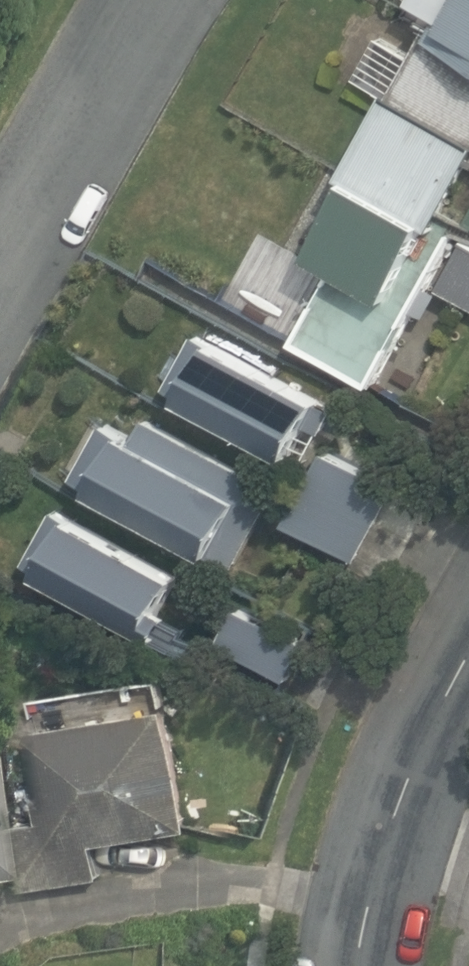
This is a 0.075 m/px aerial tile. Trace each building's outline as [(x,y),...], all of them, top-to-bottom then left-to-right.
[(373,384),(458,233),(442,224),(468,173),(468,0),(416,0),(410,11),(436,26),(417,60),(380,37),(358,78),(394,100),(352,174),(358,177),(314,254),(338,267),(296,340),(373,384)] [(468,302),(468,241),(442,287),(468,302)] [(171,387),(307,461),(336,408),(201,334),(171,387)] [(78,477),(237,564),(279,488),(150,417),(138,440),(108,423),(78,477)] [(289,521),(357,559),(396,488),(329,450),(289,521)] [(60,509),(29,563),(179,648),(193,624),(163,608),(180,577),(60,509)] [(223,643),(288,679),(306,643),(242,608),(223,643)] [(13,826),(22,888),(100,876),(95,842),(190,827),(172,708),(32,729),(46,821),(13,826)]
